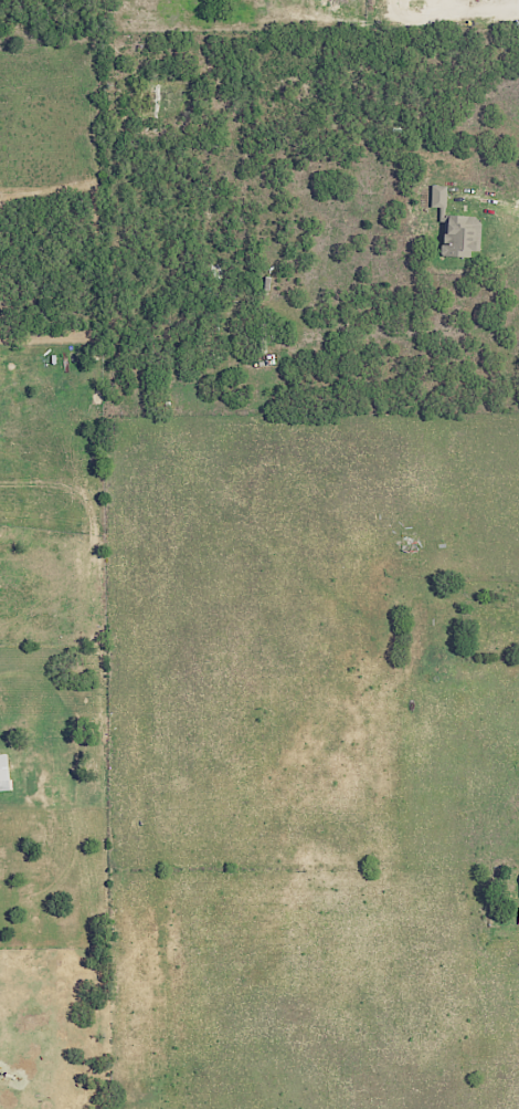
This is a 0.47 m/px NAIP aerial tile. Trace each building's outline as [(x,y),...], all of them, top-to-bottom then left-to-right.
[(483,217),(451,216),(452,187),(434,186),(434,206),(443,206),(442,223),(448,223),(446,255),(482,256),(483,217)] [(14,789),(12,753),(0,753),(0,790),(14,789)]
